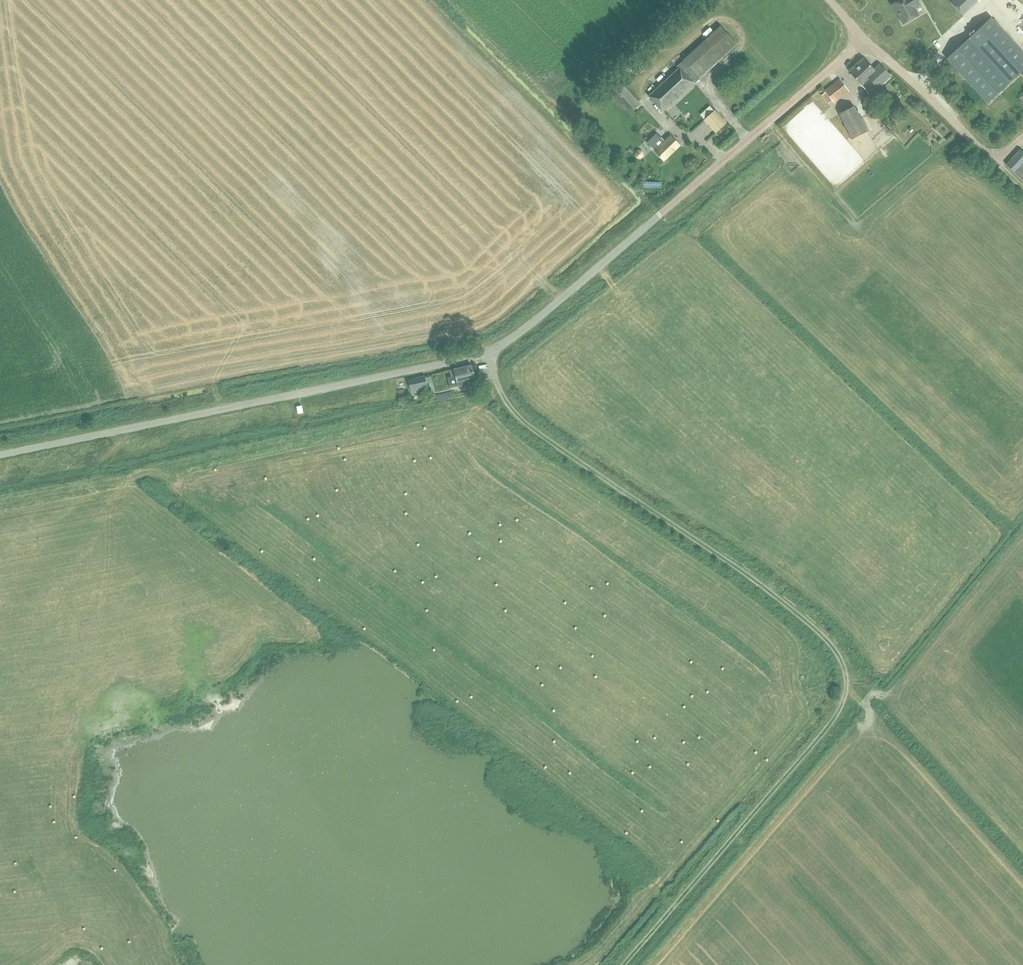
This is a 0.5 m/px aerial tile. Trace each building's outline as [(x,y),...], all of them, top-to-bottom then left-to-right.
[(892,4),(903,24),(918,15),(914,8),(920,5),(917,0),(900,0),(892,4)] [(952,3),(963,14),(978,0),(955,0),(952,3)] [(947,59),(988,103),(1022,70),(1022,53),(991,18),(947,59)] [(663,112),(737,44),(721,26),(677,66),(679,68),(649,96),(663,112)] [(859,66),(851,73),(861,84),(868,77),(877,87),(890,76),(884,70),(880,65),(878,67),(874,70),(871,66),(865,60),(859,66)] [(632,61),(622,69),(629,76),(638,68),(632,61)] [(840,79),(826,91),(823,95),(829,103),(833,99),(847,88),(840,79)] [(629,114),(640,104),(621,83),(610,93),(629,114)] [(854,106),(840,113),(853,138),(867,130),(854,106)] [(715,111),(705,120),(716,133),(726,123),(715,111)] [(663,160),(679,145),(671,136),(664,142),(656,133),(647,142),(663,160)] [(638,150),(635,154),(636,158),(640,159),(643,156),(642,152),(638,150)] [(1021,150),(1006,165),(1022,180),(1022,171),(1020,168),(1022,164),(1022,152),(1021,150)] [(960,156),(959,157),(965,162),(966,161),(968,159),(966,158),(964,156),(962,154),(960,156)] [(456,376),(448,378),(451,388),(459,386),(476,382),(472,365),(454,369),(456,376)] [(425,376),(409,380),(412,394),(428,390),(425,376)] [(405,389),(398,390),(399,399),(406,397),(405,389)]
